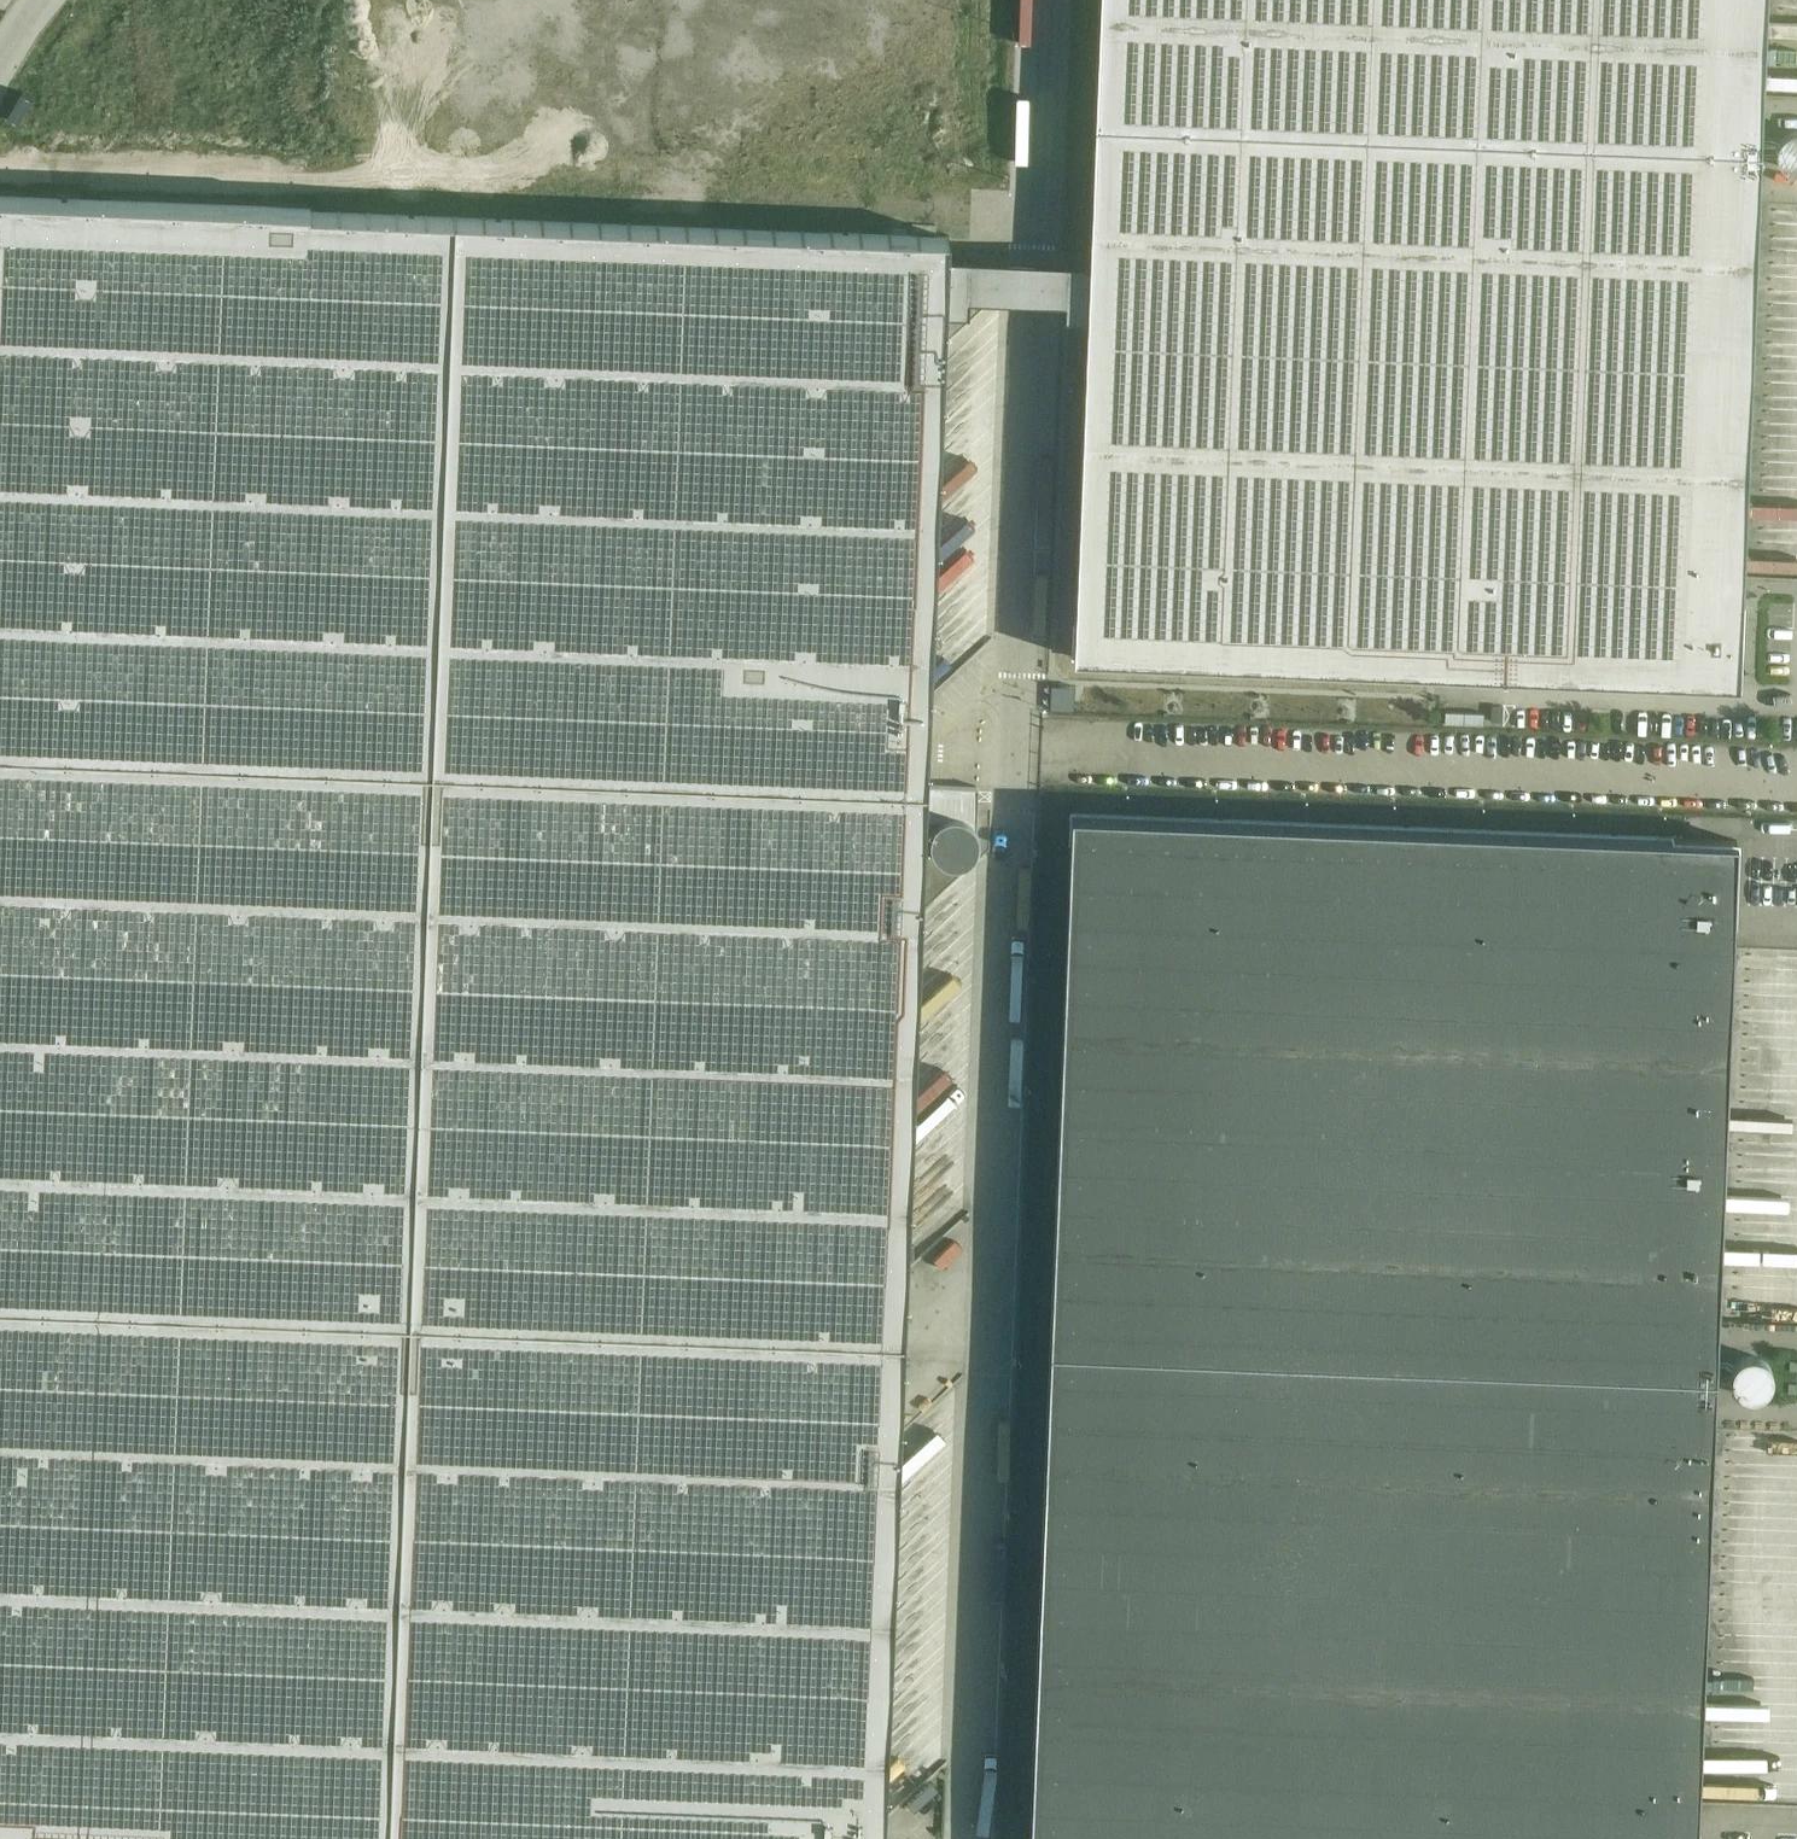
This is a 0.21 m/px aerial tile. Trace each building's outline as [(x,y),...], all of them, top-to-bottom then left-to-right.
[(1740,684),(1767,0),(1101,0),(1074,657),(1740,684)] [(927,820),(943,820),(937,826),(933,835),(932,844),(935,852),(941,859),(949,864),(958,865),(966,862),(974,857),(978,849),(980,840),(978,832),(980,787),(929,785),(948,312),(970,313),(971,298),(972,257),(950,257),(951,233),(0,196),(0,1838),(887,1838),(927,820)] [(1582,712),(1583,698),(1553,696),(1552,711),(1582,712)] [(1738,840),(1073,813),(1032,1838),(1698,1838),(1738,840)] [(1774,1379),(1775,1375),(1774,1372),(1773,1368),(1772,1365),(1769,1361),(1767,1359),(1764,1357),(1760,1355),(1757,1354),(1753,1354),(1749,1354),(1745,1355),(1742,1357),(1739,1359),(1736,1361),(1734,1365),(1732,1368),(1731,1372),(1731,1375),(1731,1379),(1732,1383),(1734,1386),(1736,1389),(1739,1392),(1742,1394),(1745,1396),(1749,1397),(1753,1397),(1757,1397),(1760,1396),(1764,1394),(1767,1392),(1769,1389),(1772,1386),(1773,1383),(1774,1379)]
